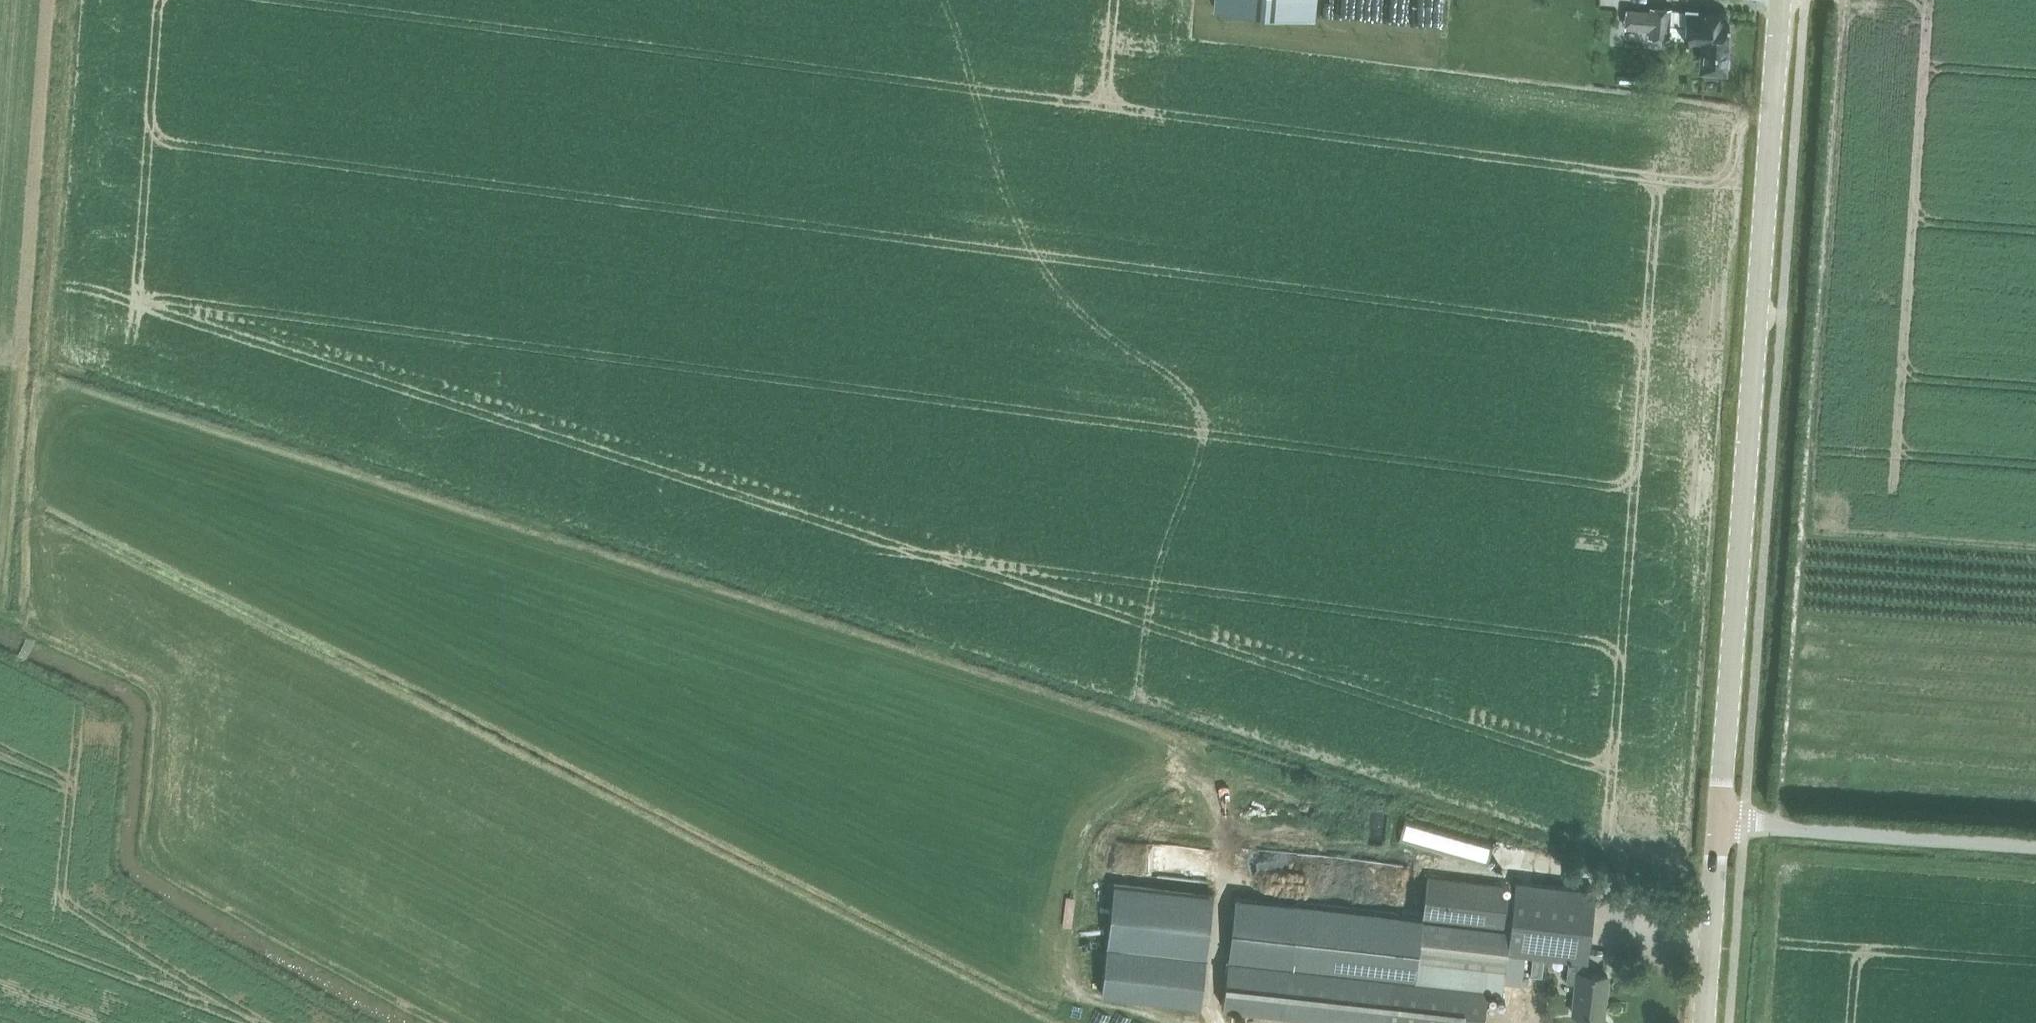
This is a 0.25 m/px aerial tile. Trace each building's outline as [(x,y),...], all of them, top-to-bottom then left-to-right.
[(1213,5),(1314,14),(1315,0),(1214,0),(1213,5)] [(1442,0),(1347,0),(1347,17),(1441,21),(1442,0)] [(1686,10),(1670,9),(1671,7),(1651,6),(1651,11),(1627,9),(1625,26),(1650,28),(1649,36),(1669,37),(1703,40),(1701,69),(1725,71),(1729,20),(1726,20),(1726,12),(1686,9),(1686,10)] [(1404,817),(1400,833),(1486,855),(1490,838),(1404,817)] [(1222,1009),(1282,1015),(1354,1022),(1483,1022),(1488,990),(1503,991),(1504,980),(1522,982),(1523,969),(1525,957),(1525,953),(1569,958),(1586,960),(1586,961),(1595,889),(1575,887),(1515,880),(1515,886),(1427,876),(1423,916),(1295,902),(1236,895),(1229,958),(1228,958),(1222,1009)] [(1202,1005),(1214,896),(1115,885),(1102,994),(1202,1005)] [(1549,970),(1563,971),(1564,958),(1550,956),(1549,970)] [(1525,957),(1523,969),(1533,970),(1533,968),(1534,960),(1534,958),(1525,957)] [(1569,958),(1566,981),(1576,982),(1572,1013),(1583,1014),(1603,1016),(1608,975),(1584,972),(1586,960),(1569,958)] [(1546,969),(1547,961),(1534,960),(1533,968),(1546,969)]
